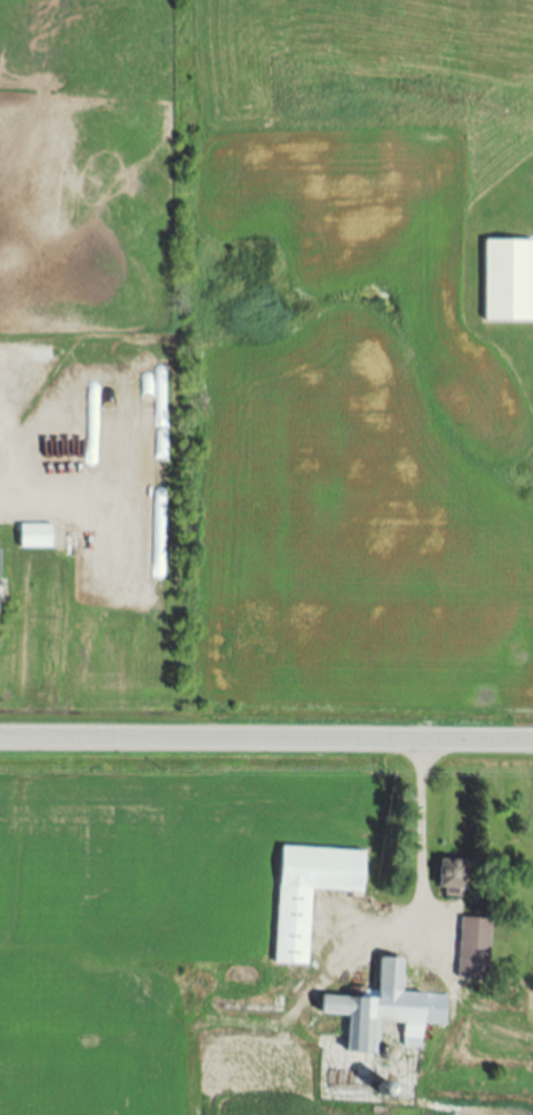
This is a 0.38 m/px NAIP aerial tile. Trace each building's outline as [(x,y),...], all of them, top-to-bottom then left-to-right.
[(483,241),(532,241),(532,322),(483,322),(483,241)] [(54,526),(21,526),(21,550),(54,550),(54,526)] [(369,852),(368,894),(314,892),(311,967),(275,965),(280,849),(369,852)] [(444,860),(479,860),(479,892),(444,892),(444,860)] [(492,929),(491,980),(462,980),(462,929),(492,929)] [(405,996),(449,997),(447,1027),(425,1026),(424,1049),(404,1049),(405,1026),(384,1025),(383,1057),(351,1056),(352,1017),(321,1017),(322,998),(351,998),(351,990),(379,992),(380,959),(406,960),(405,996)]
